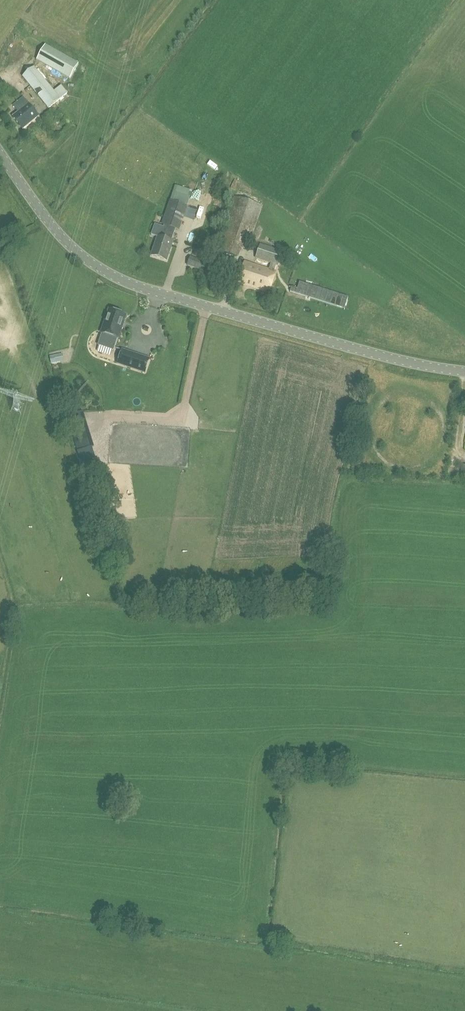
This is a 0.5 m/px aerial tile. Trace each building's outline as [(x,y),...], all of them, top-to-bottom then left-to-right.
[(36,59),(69,79),(79,64),(54,50),(45,45),(36,59)] [(34,66),(22,76),(48,108),(67,92),(61,85),(54,91),(34,66)] [(18,111),(12,116),(22,129),(39,115),(23,97),(13,105),(18,111)] [(263,206),(234,196),(220,236),(224,237),(219,252),(238,258),(241,249),(247,250),(263,206)] [(186,205),(170,200),(162,224),(179,229),(188,205),(186,205)] [(175,231),(156,224),(153,235),(157,236),(151,255),(166,260),(173,241),(172,240),(175,231)] [(265,262),(263,268),(270,270),(272,264),(278,266),(283,251),(260,244),(255,259),(265,262)] [(203,272),(206,262),(191,257),(187,266),(203,272)] [(270,270),(263,268),(245,262),(238,283),(269,292),(275,272),(270,270)] [(100,338),(116,344),(118,337),(126,314),(109,309),(102,332),(100,338)] [(115,366),(146,375),(151,360),(120,350),(115,366)]
